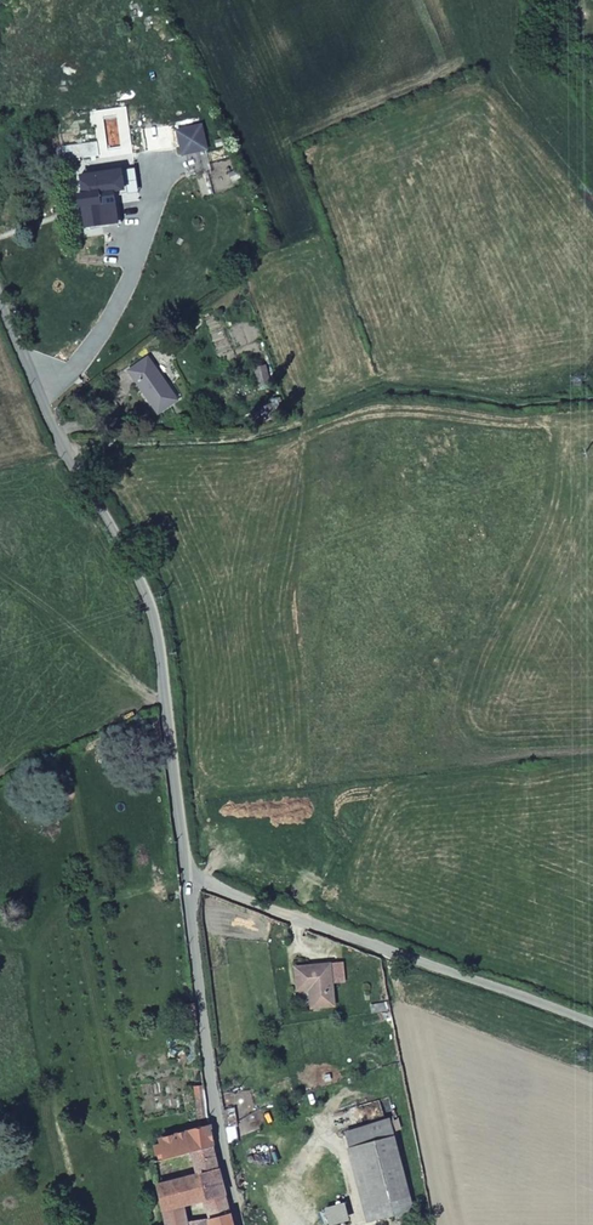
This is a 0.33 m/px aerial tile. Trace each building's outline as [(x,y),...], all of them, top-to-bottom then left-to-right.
[(177,131),(180,144),(183,155),(207,149),(203,133),(201,125),(177,131)] [(118,172),(121,196),(136,194),(133,170),(118,172)] [(100,179),(79,182),(80,195),(75,196),(77,209),(81,208),(82,229),(104,226),(118,225),(115,197),(121,196),(118,172),(99,174),(100,179)] [(145,359),(126,373),(156,412),(176,400),(145,359)] [(262,365),(252,368),(259,388),(269,385),(262,365)] [(294,969),(297,991),(309,989),(312,1009),(334,1006),(332,985),(344,983),(341,962),(329,964),(294,969)] [(198,1025),(195,1004),(184,1006),(186,1027),(198,1025)] [(208,1115),(205,1085),(196,1087),(200,1117),(208,1115)] [(412,1208),(390,1119),(341,1131),(362,1221),(412,1208)] [(159,1155),(160,1161),(192,1153),(214,1147),(210,1126),(160,1139),(161,1144),(153,1146),(155,1156),(159,1155)] [(197,1174),(158,1184),(164,1210),(184,1205),(205,1199),(226,1194),(221,1179),(214,1147),(192,1153),(197,1174)] [(205,1199),(210,1220),(231,1214),(226,1194),(205,1199)] [(164,1210),(167,1224),(212,1224),(210,1220),(188,1223),(184,1205),(164,1210)] [(210,1220),(212,1224),(233,1224),(231,1214),(210,1220)]
